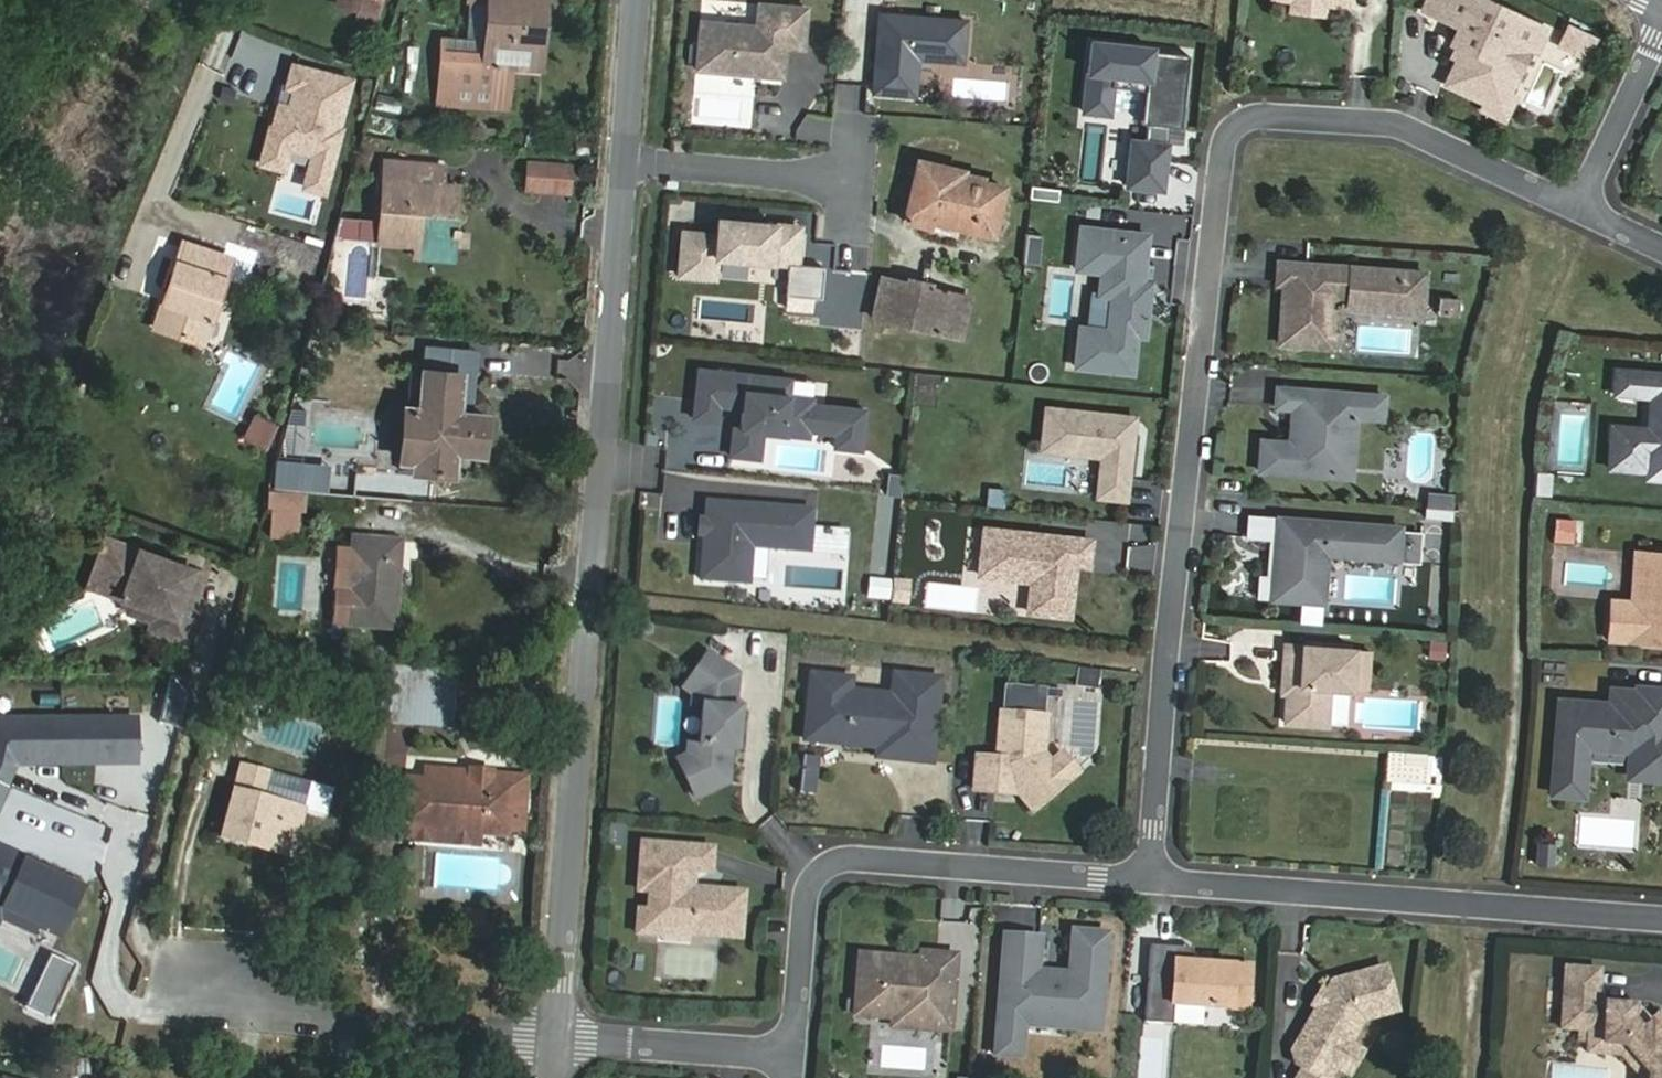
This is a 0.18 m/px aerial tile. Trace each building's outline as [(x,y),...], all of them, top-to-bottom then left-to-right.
[(362,0),(335,0),(333,5),(359,12),(362,0)] [(359,12),(377,17),(381,0),(362,0),(359,12)] [(543,6),(543,0),(471,0),(469,34),(483,35),(482,64),(436,60),(432,105),(503,112),(507,66),(509,49),(523,50),(527,5),(543,6)] [(690,74),(783,82),(786,54),(800,55),(805,3),(772,0),(760,0),(758,23),(695,17),(690,74)] [(1269,4),(1290,6),(1297,1),(1316,3),(1321,9),(1342,11),(1343,0),(1270,0),(1269,4)] [(1547,36),(1470,0),(1432,0),(1424,17),(1459,33),(1451,50),(1464,56),(1471,59),(1469,65),(1458,68),(1452,82),(1456,94),(1487,109),(1492,111),(1506,106),(1508,102),(1530,55),(1537,58),(1547,36)] [(1289,17),(1320,20),(1321,9),(1316,3),(1297,1),(1290,6),(1289,17)] [(538,69),(543,6),(527,5),(523,50),(509,49),(507,66),(538,69)] [(877,6),(872,98),(919,100),(921,63),(959,66),(962,11),(877,6)] [(1167,128),(1179,130),(1187,57),(1149,53),(1149,50),(1089,44),(1082,114),(1108,117),(1111,83),(1144,87),(1141,120),(1146,120),(1144,144),(1141,166),(1129,165),(1126,188),(1160,192),(1165,142),(1167,128)] [(1464,56),(1458,68),(1469,65),(1471,59),(1464,56)] [(340,131),(354,81),(336,76),(300,67),(292,65),(286,89),(294,91),(289,108),(277,105),(267,145),(261,165),(284,171),(289,151),(314,157),(306,189),(323,194),(328,195),(344,132),(340,131)] [(1492,111),(1487,109),(1483,116),(1506,127),(1516,105),(1508,102),(1506,106),(1492,111)] [(1178,143),(1179,130),(1167,128),(1165,142),(1178,143)] [(1131,143),(1129,165),(1141,166),(1144,144),(1131,143)] [(421,182),(422,161),(383,158),(376,242),(435,247),(437,231),(454,232),(458,185),(442,184),(421,182)] [(567,193),(569,164),(528,160),(525,189),(567,193)] [(444,163),(422,161),(421,182),(442,184),(444,163)] [(902,223),(931,230),(934,223),(958,229),(991,237),(1003,187),(961,177),(962,172),(917,161),(902,223)] [(1060,191),(1033,188),(1032,200),(1059,202),(1060,191)] [(374,241),(376,219),(340,216),(338,237),(374,241)] [(789,250),(791,228),(717,222),(716,237),(681,235),(678,278),(713,280),(715,260),(787,266),(784,297),(820,300),(822,269),(795,267),(797,251),(789,250)] [(934,223),(931,230),(930,235),(955,241),(958,229),(934,223)] [(1156,230),(1080,223),(1076,272),(1101,274),(1096,323),(1078,322),(1073,376),(1143,381),(1156,230)] [(452,249),(454,232),(437,231),(435,247),(441,248),(440,259),(451,260),(452,249)] [(1041,238),(1027,237),(1026,264),(1039,264),(1041,238)] [(183,239),(153,330),(202,346),(231,256),(214,250),(183,239)] [(1351,283),(1352,271),(1280,265),(1278,286),(1285,287),(1306,288),(1307,273),(1338,275),(1337,282),(1351,283)] [(1423,300),(1425,277),(1352,271),(1351,283),(1337,282),(1338,275),(1307,273),(1306,288),(1285,287),(1280,347),(1331,351),(1336,299),(1350,300),(1349,312),(1376,314),(1377,308),(1400,310),(1402,294),(1412,295),(1412,299),(1423,300)] [(942,335),(951,293),(881,277),(872,319),(942,335)] [(971,298),(951,293),(942,335),(961,338),(971,298)] [(1422,317),(1423,300),(1412,299),(1412,295),(1402,294),(1400,310),(1377,308),(1376,314),(1422,317)] [(1439,296),(1437,316),(1460,317),(1462,298),(1439,296)] [(422,370),(461,374),(475,375),(478,352),(452,350),(452,357),(438,355),(438,348),(424,347),(422,370)] [(419,408),(404,406),(399,460),(414,462),(414,472),(453,476),(455,452),(482,455),(485,415),(473,414),(458,412),(461,374),(422,370),(419,408)] [(694,387),(692,406),(690,420),(715,423),(717,409),(740,411),(738,432),(759,434),(782,437),(804,440),(805,433),(833,436),(831,450),(857,454),(859,439),(862,413),(809,407),(809,401),(786,399),(788,382),(696,371),(694,387)] [(475,375),(461,374),(458,412),(473,414),(475,375)] [(1639,405),(1641,381),(1618,379),(1616,403),(1639,405)] [(1641,381),(1639,405),(1653,406),(1650,439),(1624,437),(1612,447),(1610,477),(1649,480),(1650,462),(1661,463),(1661,383),(1641,381)] [(1382,423),(1384,400),(1277,391),(1276,410),(1293,412),(1292,423),(1297,424),(1296,435),(1291,435),(1290,446),(1261,444),(1259,474),(1330,480),(1332,454),(1343,445),(1353,446),(1355,421),(1382,423)] [(1142,415),(1048,406),(1043,452),(1097,457),(1092,508),(1133,512),(1142,415)] [(254,413),(242,440),(266,451),(278,424),(254,413)] [(759,434),(738,432),(732,431),(729,458),(734,459),(755,461),(759,434)] [(1343,445),(1332,454),(1330,480),(1350,482),(1353,446),(1343,445)] [(898,501),(901,479),(887,477),(885,499),(898,501)] [(305,495),(267,491),(262,510),(303,514),(305,495)] [(706,497),(701,585),(750,588),(752,550),(814,553),(816,502),(706,497)] [(1426,514),(1449,516),(1450,505),(1427,503),(1426,514)] [(1399,533),(1248,522),(1246,544),(1270,545),(1277,546),(1274,583),(1267,583),(1259,582),(1258,604),(1301,607),(1303,575),(1315,576),(1326,568),(1326,560),(1367,563),(1368,559),(1397,561),(1399,533)] [(1571,548),(1572,528),(1555,527),(1554,547),(1571,548)] [(1094,539),(984,528),(979,574),(1032,580),(1029,615),(1075,620),(1079,576),(1090,573),(1094,539)] [(401,541),(352,537),(347,591),(331,589),(328,624),(344,625),(393,630),(396,597),(401,541)] [(199,572),(105,539),(97,560),(113,566),(105,587),(118,592),(116,597),(119,598),(127,612),(151,621),(148,631),(166,637),(165,642),(183,649),(197,611),(192,609),(187,607),(199,572)] [(1274,583),(1277,546),(1270,545),(1267,583),(1274,583)] [(113,566),(97,560),(88,587),(116,597),(118,592),(105,587),(113,566)] [(1649,611),(1652,561),(1636,560),(1632,610),(1649,611)] [(1612,608),(1609,649),(1661,653),(1661,562),(1652,561),(1649,611),(1632,610),(1612,608)] [(1323,609),(1326,568),(1315,576),(1303,575),(1301,607),(1323,609)] [(204,574),(199,572),(187,607),(192,609),(204,574)] [(884,607),(886,589),(867,587),(865,605),(884,607)] [(903,610),(905,591),(891,589),(889,608),(903,610)] [(653,628),(639,626),(637,642),(651,644),(653,628)] [(1351,697),(1354,655),(1284,650),(1281,692),(1287,692),(1286,700),(1284,729),(1326,732),(1329,695),(1351,697)] [(738,682),(708,661),(684,695),(693,702),(693,713),(704,713),(701,752),(690,751),(689,762),(679,767),(697,804),(730,788),(732,756),(738,756),(741,715),(735,715),(726,714),(727,696),(738,682)] [(391,665),(377,720),(450,727),(455,670),(391,665)] [(182,728),(190,696),(173,674),(161,723),(182,728)] [(735,715),(738,682),(727,696),(726,714),(735,715)] [(900,742),(898,765),(930,769),(939,687),(895,682),(893,703),(849,698),(850,686),(812,682),(808,721),(845,725),(843,743),(878,747),(878,740),(900,742)] [(1637,696),(1637,701),(1611,699),(1610,714),(1559,710),(1557,732),(1564,732),(1562,747),(1556,747),(1552,803),(1583,806),(1586,757),(1630,760),(1648,761),(1646,787),(1661,788),(1661,698),(1637,696)] [(138,718),(0,718),(0,799),(17,762),(138,762),(138,718)] [(877,763),(898,765),(900,742),(878,740),(878,747),(843,743),(845,725),(808,721),(805,746),(878,754),(877,763)] [(1033,818),(1067,789),(1050,770),(1042,760),(1045,724),(1001,721),(997,766),(977,765),(975,798),(996,800),(996,793),(1013,794),(1033,818)] [(1424,763),(1423,775),(1401,773),(1402,761),(1386,760),(1383,789),(1438,793),(1441,764),(1424,763)] [(1630,760),(1628,786),(1646,787),(1648,761),(1630,760)] [(1050,770),(1067,789),(1078,780),(1061,761),(1050,770)] [(1423,775),(1424,763),(1402,761),(1401,773),(1423,775)] [(219,837),(247,845),(287,857),(302,810),(264,797),(269,773),(240,765),(219,837)] [(803,766),(799,800),(812,802),(816,767),(803,766)] [(455,780),(404,775),(399,828),(482,835),(484,812),(523,815),(525,791),(521,790),(522,786),(489,783),(490,772),(490,769),(469,767),(469,770),(468,781),(455,780)] [(468,781),(469,770),(456,768),(455,780),(468,781)] [(525,791),(526,775),(490,772),(489,783),(522,786),(521,790),(525,791)] [(521,828),(523,815),(484,812),(482,835),(506,837),(521,828)] [(481,849),(482,835),(399,828),(398,842),(481,849)] [(741,942),(745,898),(708,895),(708,900),(693,899),(693,894),(694,875),(711,876),(713,853),(643,848),(640,895),(651,896),(650,917),(660,930),(692,933),(692,938),(741,942)] [(37,924),(58,934),(80,887),(0,850),(0,907),(0,906),(37,924)] [(1538,852),(1536,874),(1553,876),(1554,854),(1538,852)] [(37,924),(0,906),(0,907),(0,918),(32,933),(37,924)] [(638,917),(637,939),(660,940),(660,930),(650,917),(638,917)] [(1049,935),(1002,932),(993,1060),(1026,1062),(1028,1032),(1105,1038),(1112,930),(1071,928),(1068,968),(1046,966),(1049,935)] [(74,965),(49,954),(30,994),(55,1006),(74,965)] [(938,984),(955,985),(957,961),(924,958),(923,964),(940,965),(938,984)] [(930,1034),(951,1036),(955,985),(938,984),(940,965),(923,964),(912,963),(906,968),(892,967),(888,961),(861,959),(856,1020),(894,1023),(894,1015),(931,1018),(930,1034)] [(1174,966),(1170,1010),(1247,1016),(1251,972),(1174,966)] [(1385,972),(1333,986),(1326,998),(1329,1005),(1325,1011),(1318,1013),(1293,1056),(1296,1068),(1304,1072),(1301,1077),(1332,1077),(1335,1072),(1348,1048),(1362,1024),(1396,1015),(1385,972)] [(1654,1026),(1642,1036),(1633,1026),(1634,1011),(1599,1009),(1601,976),(1567,973),(1563,1034),(1590,1036),(1589,1058),(1604,1059),(1605,1050),(1624,1051),(1647,1077),(1661,1077),(1661,1027),(1654,1026)] [(1124,1001),(1157,1003),(1158,985),(1126,982),(1124,1001)] [(55,1006),(30,994),(26,1004),(51,1016),(55,1006)] [(1329,1005),(1326,998),(1320,994),(1311,1009),(1318,1013),(1325,1011),(1329,1005)] [(930,1034),(931,1018),(894,1015),(894,1023),(894,1031),(930,1034)] [(1348,1048),(1335,1072),(1346,1077),(1350,1077),(1363,1056),(1348,1048)] [(1624,1051),(1605,1050),(1604,1059),(1622,1061),(1637,1077),(1647,1077),(1624,1051)]
